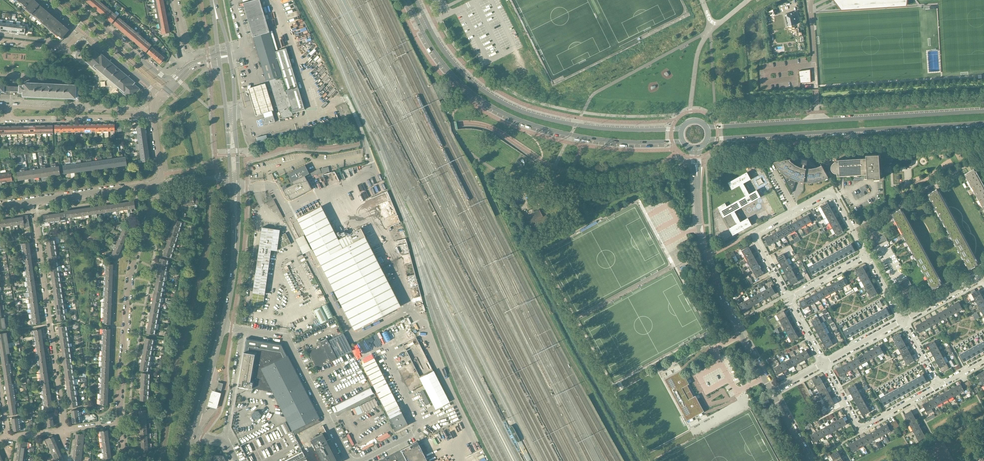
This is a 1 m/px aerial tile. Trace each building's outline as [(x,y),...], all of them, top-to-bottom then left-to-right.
[(26,7),(25,8),(61,39),(69,30),(34,0),(18,0),(26,7)] [(91,6),(95,9),(101,2),(98,0),(96,0),(91,6)] [(275,52),(267,24),(264,16),(259,0),(253,0),(243,3),(260,61),(259,61),(259,62),(259,63),(259,64),(259,65),(260,65),(261,65),(261,66),(265,64),(270,79),(271,79),(271,80),(269,80),(277,105),(277,107),(278,111),(280,110),(282,118),(292,115),(292,113),(301,111),(304,109),(286,48),(275,52)] [(101,2),(95,9),(99,12),(105,6),(101,2)] [(105,6),(99,12),(103,16),(109,9),(105,6)] [(778,8),(768,12),(770,17),(780,12),(778,8)] [(109,9),(103,16),(107,19),(113,12),(109,9)] [(113,12),(107,19),(112,23),(116,17),(117,16),(113,12)] [(789,14),(785,15),(788,27),(797,25),(794,13),(790,14),(789,14)] [(118,19),(113,24),(117,28),(123,21),(119,17),(118,19)] [(123,21),(117,28),(121,31),(127,24),(123,21)] [(127,24),(121,31),(125,34),(131,28),(127,24)] [(26,25),(20,25),(19,34),(25,34),(25,32),(27,32),(27,29),(25,28),(26,25)] [(131,28),(125,34),(129,38),(135,31),(131,28)] [(135,31),(129,38),(133,41),(139,35),(135,31)] [(139,35),(133,41),(138,45),(143,38),(139,35)] [(143,38),(138,45),(142,48),(147,41),(143,38)] [(147,41),(142,48),(146,52),(151,45),(147,41)] [(147,53),(152,57),(156,51),(152,47),(147,53)] [(130,99),(131,99),(131,98),(138,89),(139,90),(139,89),(133,84),(134,82),(101,55),(100,56),(94,51),(93,51),(94,52),(86,60),(85,60),(86,61),(87,60),(131,97),(130,99)] [(156,51),(152,57),(156,60),(160,55),(156,51)] [(160,55),(156,60),(160,63),(164,58),(160,55)] [(798,70),(777,72),(778,87),(796,86),(796,83),(799,83),(799,81),(798,70)] [(810,70),(798,70),(799,81),(799,83),(800,83),(801,83),(811,82),(810,70)] [(436,82),(431,84),(439,100),(443,98),(436,82)] [(78,99),(78,87),(75,87),(75,85),(68,85),(68,86),(31,84),(31,83),(24,83),(23,86),(20,86),(20,87),(19,92),(23,92),(23,96),(72,98),(72,99),(78,99)] [(265,84),(247,89),(256,116),(273,111),(265,84)] [(273,115),(261,119),(263,126),(275,122),(273,115)] [(910,153),(900,154),(901,167),(911,166),(910,153)] [(878,163),(880,163),(879,157),(877,157),(877,154),(866,155),(866,160),(840,161),(840,160),(836,160),(837,162),(836,162),(835,162),(834,163),(833,163),(833,164),(832,165),(832,166),(831,167),(831,168),(832,169),(832,170),(833,171),(833,172),(834,172),(835,173),(836,173),(837,173),(837,175),(838,175),(838,174),(843,173),(843,176),(847,175),(847,173),(850,173),(850,176),(851,176),(851,175),(854,175),(854,172),(857,172),(857,175),(858,175),(862,174),(862,172),(864,172),(865,175),(865,174),(867,174),(867,178),(874,178),(874,179),(875,179),(875,178),(880,177),(880,179),(881,179),(880,168),(878,168),(878,163)] [(789,159),(788,159),(775,161),(775,162),(785,179),(787,183),(792,192),(795,182),(797,177),(798,175),(804,180),(804,181),(809,183),(809,181),(812,181),(812,182),(817,182),(817,180),(820,179),(820,180),(825,179),(824,178),(827,176),(828,177),(822,166),(817,169),(811,170),(805,169),(806,165),(807,165),(808,160),(803,159),(801,164),(802,164),(801,167),(796,165),(791,161),(789,159)] [(286,196),(288,195),(290,200),(312,189),(307,180),(307,181),(304,176),(309,173),(305,165),(288,174),(292,182),(293,184),(282,190),(286,196)] [(974,169),(965,174),(983,210),(983,188),(974,169)] [(745,196),(727,206),(725,203),(718,207),(723,217),(731,213),(737,224),(729,228),(733,235),(752,225),(748,218),(740,222),(734,211),(761,197),(757,190),(749,194),(743,183),(753,178),(752,175),(750,177),(747,172),(728,182),(732,190),(740,185),(745,196)] [(978,264),(958,228),(937,189),(928,194),(969,269),(978,264)] [(193,197),(182,198),(183,205),(191,204),(191,205),(198,204),(197,197),(193,198),(193,197)] [(266,203),(269,207),(270,207),(273,211),(279,208),(274,199),(266,203)] [(831,208),(828,203),(820,207),(824,212),(831,208)] [(321,207),(298,218),(297,219),(354,330),(400,306),(379,264),(384,262),(381,256),(376,259),(360,228),(338,240),(321,207)] [(834,214),(831,208),(824,212),(827,218),(834,214)] [(530,226),(532,230),(545,223),(546,222),(549,220),(546,215),(543,217),(539,209),(534,212),(536,216),(533,217),(532,217),(527,220),(530,225),(530,226)] [(941,284),(922,248),(900,209),(891,214),(932,289),(941,284)] [(837,219),(834,214),(827,218),(829,223),(837,219)] [(20,217),(16,218),(17,224),(22,224),(22,227),(23,227),(29,226),(28,215),(20,216),(20,217)] [(808,215),(802,218),(806,225),(812,222),(808,215)] [(802,218),(797,221),(801,228),(806,225),(802,218)] [(840,224),(837,219),(829,223),(832,228),(840,224)] [(797,221),(791,224),(795,231),(801,228),(797,221)] [(791,224),(786,227),(790,234),(795,231),(791,224)] [(842,230),(840,224),(832,228),(835,234),(842,230)] [(122,231),(121,233),(127,235),(129,231),(126,229),(127,228),(124,226),(123,228),(120,227),(119,229),(122,231)] [(262,309),(271,247),(275,245),(277,251),(291,244),(285,233),(275,238),(273,235),(274,229),(262,227),(250,308),(262,309)] [(786,227),(781,229),(785,237),(790,234),(786,227)] [(785,237),(781,229),(775,232),(779,240),(785,237)] [(779,240),(775,232),(770,235),(774,243),(779,240)] [(774,243),(770,235),(764,238),(766,242),(768,245),(768,246),(774,243)] [(124,240),(116,236),(115,238),(118,240),(117,242),(122,245),(124,240)] [(677,239),(665,245),(668,251),(680,246),(677,239)] [(851,243),(846,246),(850,254),(855,251),(851,243)] [(120,249),(111,245),(110,248),(114,249),(113,252),(118,254),(120,249)] [(846,246),(842,249),(846,256),(850,254),(846,246)] [(752,253),(749,247),(742,251),(745,256),(752,253)] [(842,249),(837,251),(841,259),(846,256),(842,249)] [(837,251),(832,254),(836,262),(841,259),(837,251)] [(755,258),(752,253),(745,256),(748,262),(755,258)] [(776,258),(779,263),(786,259),(783,254),(776,258)] [(832,254),(827,256),(831,264),(836,262),(832,254)] [(827,256),(823,259),(827,267),(831,264),(827,256)] [(758,263),(755,258),(748,262),(751,267),(758,263)] [(786,259),(779,263),(782,269),(789,265),(786,259)] [(823,259),(818,262),(822,269),(827,267),(823,259)] [(818,262),(813,264),(817,272),(822,269),(818,262)] [(758,263),(751,267),(754,273),(761,269),(758,263)] [(813,264),(808,267),(812,275),(817,272),(813,264)] [(789,265),(782,269),(785,274),(792,270),(789,265)] [(862,266),(855,270),(858,276),(865,272),(862,266)] [(761,269),(754,273),(756,278),(764,274),(761,269)] [(792,270),(785,274),(788,279),(795,276),(792,270)] [(865,272),(858,276),(861,281),(868,277),(865,272)] [(795,276),(788,279),(791,285),(798,281),(795,276)] [(868,277),(861,281),(864,286),(871,283),(868,277)] [(843,278),(837,281),(841,288),(846,285),(843,278)] [(837,281),(832,284),(835,291),(841,288),(837,281)] [(871,283),(864,286),(867,292),(874,288),(871,283)] [(832,284),(826,287),(830,294),(835,291),(832,284)] [(771,286),(766,289),(770,297),(775,293),(771,286)] [(826,287),(821,290),(825,297),(830,294),(826,287)] [(874,288),(867,292),(870,297),(877,294),(874,288)] [(766,289),(760,292),(764,299),(770,297),(766,289)] [(821,290),(815,293),(819,300),(825,297),(821,290)] [(978,290),(971,294),(974,299),(981,295),(978,290)] [(760,292),(755,295),(759,302),(764,299),(760,292)] [(815,293),(810,296),(814,303),(819,300),(815,293)] [(755,295),(749,298),(753,305),(759,302),(755,295)] [(974,299),(977,305),(983,301),(983,300),(981,295),(974,299)] [(810,296),(805,299),(809,306),(814,303),(810,296)] [(749,298),(744,301),(748,308),(753,305),(749,298)] [(799,302),(803,309),(809,306),(805,299),(799,302)] [(739,304),(743,311),(748,308),(744,301),(739,304)] [(962,309),(961,306),(959,302),(953,305),(957,312),(963,309),(962,309)] [(327,304),(322,306),(329,319),(334,317),(327,304)] [(953,305),(948,308),(952,315),(957,312),(953,305)] [(314,310),(321,324),(328,320),(321,307),(314,310)] [(886,307),(881,310),(885,318),(890,315),(886,307)] [(948,308),(943,311),(946,318),(952,315),(948,308)] [(881,310),(876,312),(881,320),(885,318),(881,310)] [(776,315),(779,320),(787,316),(783,311),(776,315)] [(943,311),(937,314),(941,321),(946,318),(943,311)] [(876,312),(872,315),(876,323),(881,320),(876,312)] [(937,314),(932,317),(936,324),(941,321),(937,314)] [(872,315),(867,318),(871,325),(876,323),(872,315)] [(787,316),(779,320),(782,326),(790,322),(787,316)] [(818,317),(811,321),(814,327),(821,323),(825,321),(822,316),(818,318),(818,317)] [(932,317),(926,320),(930,327),(936,324),(932,317)] [(867,318),(862,320),(866,328),(871,325),(867,318)] [(862,320),(857,323),(862,330),(866,328),(862,320)] [(926,320),(921,323),(925,330),(930,327),(926,320)] [(790,322),(782,326),(785,331),(792,327),(790,322)] [(821,323),(814,327),(817,332),(824,329),(821,323)] [(857,323),(853,325),(857,333),(862,330),(857,323)] [(921,323),(915,326),(919,333),(925,330),(921,323)] [(853,325),(848,328),(852,336),(857,333),(853,325)] [(792,327),(785,331),(788,336),(795,332),(792,327)] [(848,328),(843,331),(847,338),(852,336),(848,328)] [(824,329),(817,332),(820,338),(827,334),(824,329)] [(382,333),(387,342),(392,339),(387,330),(382,333)] [(795,332),(788,336),(791,342),(798,338),(795,332)] [(317,346),(308,350),(317,368),(352,351),(343,333),(328,341),(326,338),(317,343),(317,345),(317,346)] [(899,333),(892,337),(895,343),(902,339),(899,333)] [(827,334),(820,338),(823,343),(830,339),(827,334)] [(449,402),(416,337),(403,344),(436,409),(449,402)] [(286,353),(282,344),(246,338),(245,346),(286,353)] [(830,339),(823,343),(826,348),(833,345),(830,339)] [(902,339),(895,343),(898,348),(905,345),(902,339)] [(934,341),(927,345),(930,351),(937,347),(934,341)] [(978,344),(974,346),(978,354),(983,351),(978,344)] [(879,345),(873,349),(877,356),(883,353),(879,345)] [(905,345),(898,348),(901,354),(908,350),(905,345)] [(319,417),(302,383),(286,353),(245,346),(238,386),(272,392),(294,435),(305,430),(303,426),(313,421),(319,418),(319,417)] [(974,346),(969,349),(973,357),(978,354),(974,346)] [(937,347),(930,351),(933,356),(940,352),(937,347)] [(809,349),(806,350),(801,353),(804,360),(810,357),(808,354),(811,353),(809,349)] [(873,349),(868,351),(872,359),(877,356),(873,349)] [(969,349),(964,352),(969,359),(973,357),(969,349)] [(908,350),(901,354),(904,359),(911,355),(908,350)] [(868,351),(863,354),(867,362),(872,359),(868,351)] [(940,352),(933,356),(936,361),(943,358),(940,352)] [(964,352),(959,354),(964,362),(969,359),(964,352)] [(801,353),(795,356),(799,363),(804,360),(801,353)] [(863,354),(858,357),(861,364),(867,362),(863,354)] [(911,355),(904,359),(907,365),(914,361),(911,355)] [(795,356),(790,359),(794,366),(799,363),(795,356)] [(858,357),(852,360),(856,367),(861,364),(858,357)] [(943,358),(936,361),(939,367),(946,363),(943,358)] [(401,412),(374,359),(362,364),(390,418),(388,419),(395,431),(394,432),(395,432),(408,425),(401,412)] [(794,366),(790,359),(784,362),(788,369),(794,366)] [(728,360),(723,363),(735,385),(740,382),(728,360)] [(852,360),(847,363),(851,370),(856,367),(852,360)] [(784,362),(779,365),(783,372),(788,369),(784,362)] [(946,363),(939,367),(942,372),(949,368),(951,367),(948,362),(946,363)] [(847,363),(841,366),(845,373),(851,370),(847,363)] [(777,375),(783,372),(779,365),(774,368),(777,375)] [(701,386),(724,375),(720,366),(696,378),(701,386)] [(841,366),(836,369),(840,376),(845,373),(841,366)] [(665,373),(662,375),(665,381),(667,380),(690,423),(704,415),(694,396),(688,385),(681,373),(679,369),(667,376),(665,373)] [(923,374),(918,377),(922,385),(927,382),(923,374)] [(820,377),(813,381),(816,386),(823,383),(820,377)] [(918,377),(913,380),(917,387),(922,385),(918,377)] [(913,380),(908,382),(913,390),(917,387),(913,380)] [(908,382),(904,385),(908,392),(913,390),(908,382)] [(823,383),(816,386),(819,392),(826,388),(823,383)] [(960,384),(955,387),(959,394),(964,391),(961,385),(960,384)] [(855,385),(848,388),(851,394),(858,390),(855,385)] [(904,385),(899,387),(903,395),(908,392),(904,385)] [(364,397),(372,393),(374,393),(373,392),(370,387),(361,392),(364,398),(365,397),(364,397)] [(706,395),(716,390),(715,387),(704,392),(706,395)] [(899,387),(894,390),(898,398),(903,395),(899,387)] [(955,387),(949,390),(953,397),(959,394),(955,387)] [(826,388),(819,392),(822,397),(829,393),(826,388)] [(213,391),(211,390),(207,407),(209,407),(217,409),(221,393),(213,391)] [(426,405),(429,403),(423,390),(419,392),(426,405)] [(709,401),(716,415),(740,404),(733,390),(709,401)] [(858,390),(851,394),(854,399),(861,395),(858,390)] [(894,390),(889,392),(894,400),(898,398),(894,390)] [(949,390),(944,393),(948,400),(953,397),(949,390)] [(355,402),(363,398),(364,398),(361,392),(353,396),(355,402)] [(889,392),(885,395),(889,403),(894,400),(889,392)] [(829,393),(822,397),(825,403),(832,399),(829,393)] [(944,393),(939,396),(943,403),(948,400),(944,393)] [(861,395),(854,399),(857,405),(864,401),(861,395)] [(885,395),(880,398),(884,405),(889,403),(885,395)] [(355,402),(353,396),(344,400),(347,406),(348,406),(355,402)] [(939,396),(933,399),(937,406),(943,403),(939,396)] [(375,398),(352,408),(355,415),(378,406),(375,398)] [(832,399),(825,403),(827,408),(828,408),(833,405),(835,404),(832,399)] [(933,399),(928,401),(932,409),(937,406),(933,399)] [(347,406),(344,400),(334,405),(337,410),(336,411),(337,412),(338,411),(347,406),(347,407),(347,406)] [(864,401),(857,405),(860,410),(867,406),(864,401)] [(928,401),(922,404),(924,407),(925,409),(926,412),(932,409),(928,401)] [(867,406),(860,410),(862,416),(870,412),(867,406)] [(254,411),(251,415),(253,419),(258,419),(261,415),(259,411),(254,411)] [(911,411),(904,415),(907,420),(914,416),(911,411)] [(914,416),(907,420),(910,426),(917,422),(914,416)] [(843,417),(837,420),(841,427),(847,424),(843,417)] [(837,420),(832,423),(836,430),(841,427),(837,420)] [(917,422),(910,426),(913,431),(920,427),(917,422)] [(241,443),(249,460),(262,460),(274,456),(273,454),(287,448),(281,436),(290,432),(286,423),(241,443)] [(832,423),(826,426),(830,433),(836,430),(832,423)] [(887,424),(881,427),(885,434),(891,431),(890,431),(887,425),(887,424)] [(510,429),(515,438),(516,440),(517,441),(517,442),(518,442),(519,441),(519,440),(519,439),(518,437),(514,430),(513,428),(513,427),(512,426),(511,425),(511,426),(510,426),(509,426),(510,427),(510,428),(510,429)] [(826,426),(821,429),(825,436),(830,433),(826,426)] [(881,427),(876,430),(880,437),(885,434),(881,427)] [(920,427),(913,431),(916,436),(923,433),(920,427)] [(821,429),(816,432),(820,439),(825,436),(821,429)] [(876,430),(870,433),(874,440),(880,437),(876,430)] [(816,432),(810,435),(814,442),(820,439),(816,432)] [(330,439),(326,441),(322,433),(310,439),(321,460),(341,460),(330,439)] [(870,433),(865,436),(869,443),(874,440),(870,433)] [(923,433),(916,436),(919,442),(926,438),(923,433)] [(865,436),(859,439),(863,446),(869,443),(865,436)] [(47,445),(48,445),(55,442),(53,437),(50,438),(50,437),(44,440),(47,445)] [(859,439),(854,442),(858,449),(863,446),(859,439)] [(417,442),(417,441),(400,450),(406,460),(427,460),(417,442)] [(854,442),(849,445),(853,452),(858,449),(854,442)] [(400,450),(378,460),(406,460),(400,450)] [(302,451),(283,460),(307,460),(302,451)] [(837,451),(830,455),(833,460),(841,457),(837,451)] [(102,453),(103,458),(101,458),(102,460),(104,460),(111,460),(110,452),(102,453)]
